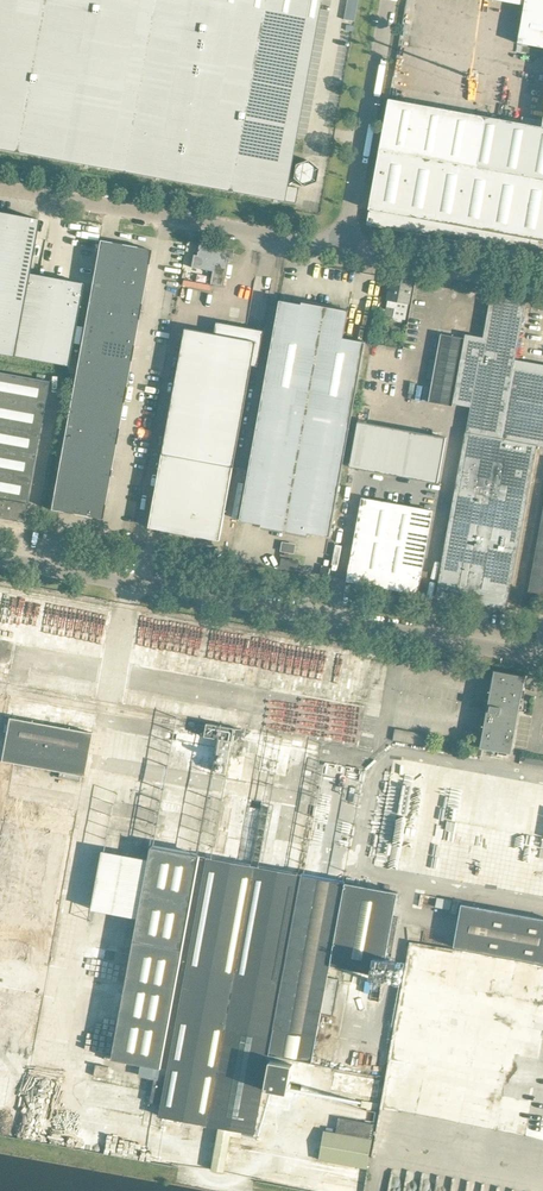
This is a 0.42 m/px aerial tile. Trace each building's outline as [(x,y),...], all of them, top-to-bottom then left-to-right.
[(283,201),(283,200),(295,202),(298,187),(286,185),(319,1),(320,0),(0,0),(0,149),(283,201)] [(346,18),(357,19),(359,0),(348,0),(346,18)] [(524,5),(518,43),(542,47),(542,0),(498,0),(524,5)] [(367,223),(441,237),(465,241),(542,255),(542,127),(542,126),(389,99),(384,130),(373,188),(369,208),(369,209),(370,209),(367,223)] [(294,161),(295,179),(317,178),(316,160),(294,161)] [(37,219),(0,212),(0,353),(12,355),(37,219)] [(99,240),(92,281),(117,286),(125,244),(99,240)] [(231,259),(233,249),(217,246),(216,248),(211,247),(212,245),(199,243),(197,255),(193,254),(191,267),(212,271),(210,284),(223,286),(228,259),(231,259)] [(150,249),(125,244),(117,286),(143,290),(150,249)] [(27,273),(12,355),(67,365),(82,283),(27,273)] [(392,277),(388,299),(409,303),(413,281),(401,279),(392,277)] [(143,290),(117,286),(92,281),(88,302),(139,311),(143,290)] [(472,402),(466,431),(502,438),(514,369),(526,301),(516,299),(507,298),(491,295),(483,342),(441,334),(429,401),(452,405),(453,398),(472,402)] [(280,300),(260,410),(305,418),(350,426),(365,342),(344,338),(349,310),(302,302),(302,304),(280,300)] [(88,302),(84,322),(135,332),(139,311),(88,302)] [(395,316),(396,307),(387,306),(386,315),(395,316)] [(132,353),(135,332),(84,322),(80,343),(132,353)] [(163,454),(149,527),(220,540),(233,467),(235,467),(235,466),(234,466),(252,365),(258,366),(264,330),(217,322),(215,333),(185,328),(163,453),(161,453),(163,454)] [(128,373),(132,353),(80,343),(76,364),(128,373)] [(124,394),(128,373),(76,364),(73,385),(124,394)] [(502,438),(466,431),(442,563),(436,596),(507,609),(536,445),(542,446),(542,374),(514,369),(502,438)] [(26,503),(48,382),(0,373),(0,516),(23,521),(26,503)] [(120,415),(124,394),(73,385),(69,405),(120,415)] [(117,435),(120,415),(69,405),(65,426),(117,435)] [(305,418),(260,410),(240,520),(262,524),(261,526),(285,530),(305,418)] [(305,418),(285,530),(308,535),(308,533),(330,537),(350,426),(305,418)] [(358,421),(350,466),(438,483),(446,437),(358,421)] [(113,456),(117,435),(65,426),(61,447),(113,456)] [(109,477),(113,456),(61,447),(58,468),(83,472),(109,477)] [(50,509),(76,514),(83,472),(58,468),(50,509)] [(102,518),(109,477),(83,472),(76,514),(102,518)] [(350,564),(347,580),(383,587),(393,531),(398,532),(402,505),(363,498),(351,564),(350,564)] [(433,511),(402,505),(398,532),(393,531),(383,587),(423,594),(423,593),(418,592),(421,576),(427,577),(428,571),(422,570),(433,511)] [(528,598),(527,601),(542,604),(542,516),(528,598)] [(282,558),(280,570),(289,571),(292,560),(282,558)] [(290,866),(316,729),(172,702),(177,678),(122,668),(121,678),(0,656),(0,813),(290,866)] [(516,752),(526,674),(493,670),(483,748),(516,752)] [(351,702),(319,875),(542,916),(542,765),(476,753),(481,726),(402,711),(405,693),(386,690),(383,708),(351,702)] [(45,962),(55,924),(48,922),(58,888),(41,883),(30,924),(12,919),(11,925),(0,922),(0,946),(6,948),(5,951),(45,962)] [(454,947),(542,963),(542,919),(462,904),(454,947)] [(117,961),(130,962),(131,952),(118,950),(117,961)] [(30,1042),(39,1001),(5,994),(1,1018),(9,1020),(8,1029),(23,1032),(22,1040),(30,1042)] [(390,1058),(381,1107),(401,1111),(410,1062),(390,1058)] [(325,1130),(320,1160),(369,1167),(376,1123),(340,1117),(337,1132),(325,1130)]
